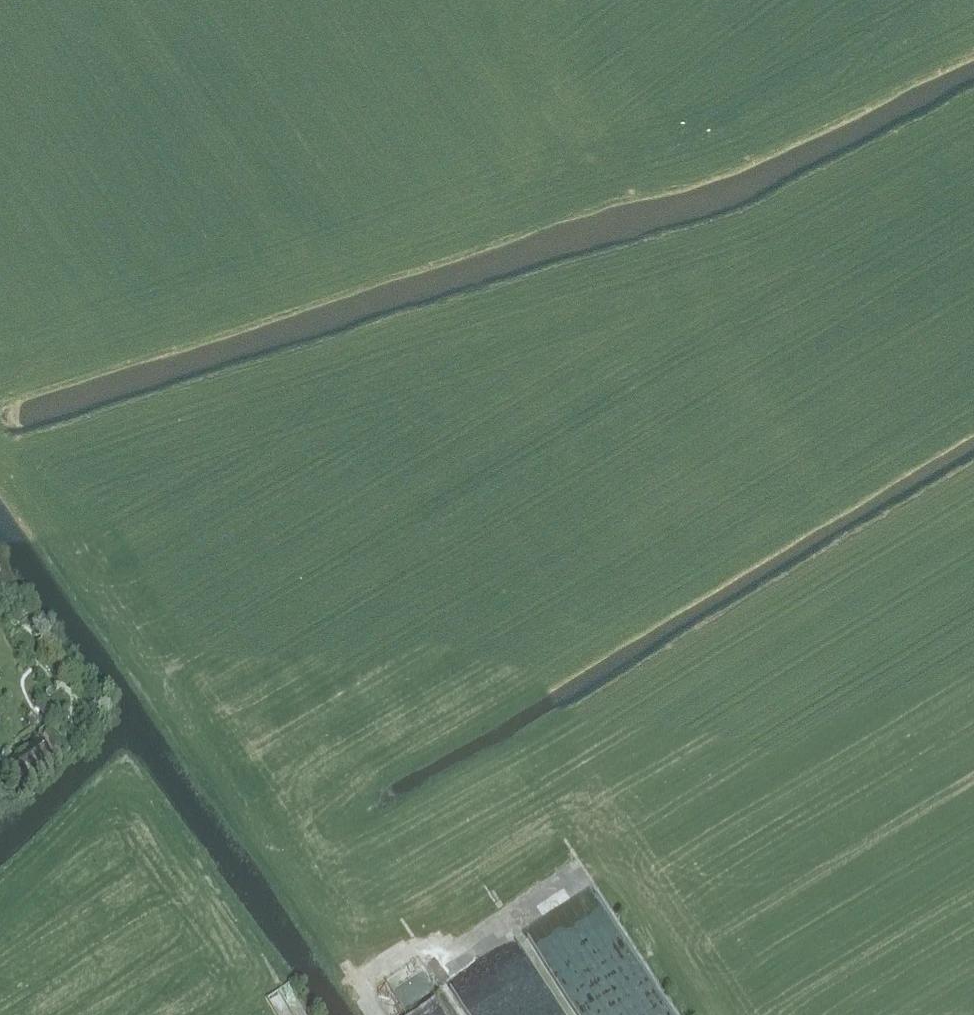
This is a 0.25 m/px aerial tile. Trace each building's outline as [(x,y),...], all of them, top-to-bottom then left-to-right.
[(39,734),(41,737),(54,754),(64,746),(57,738),(67,730),(58,719),(49,726),(47,724),(39,731),(39,734)] [(33,786),(26,778),(51,759),(43,749),(47,745),(41,737),(5,764),(26,792),(33,786)]
